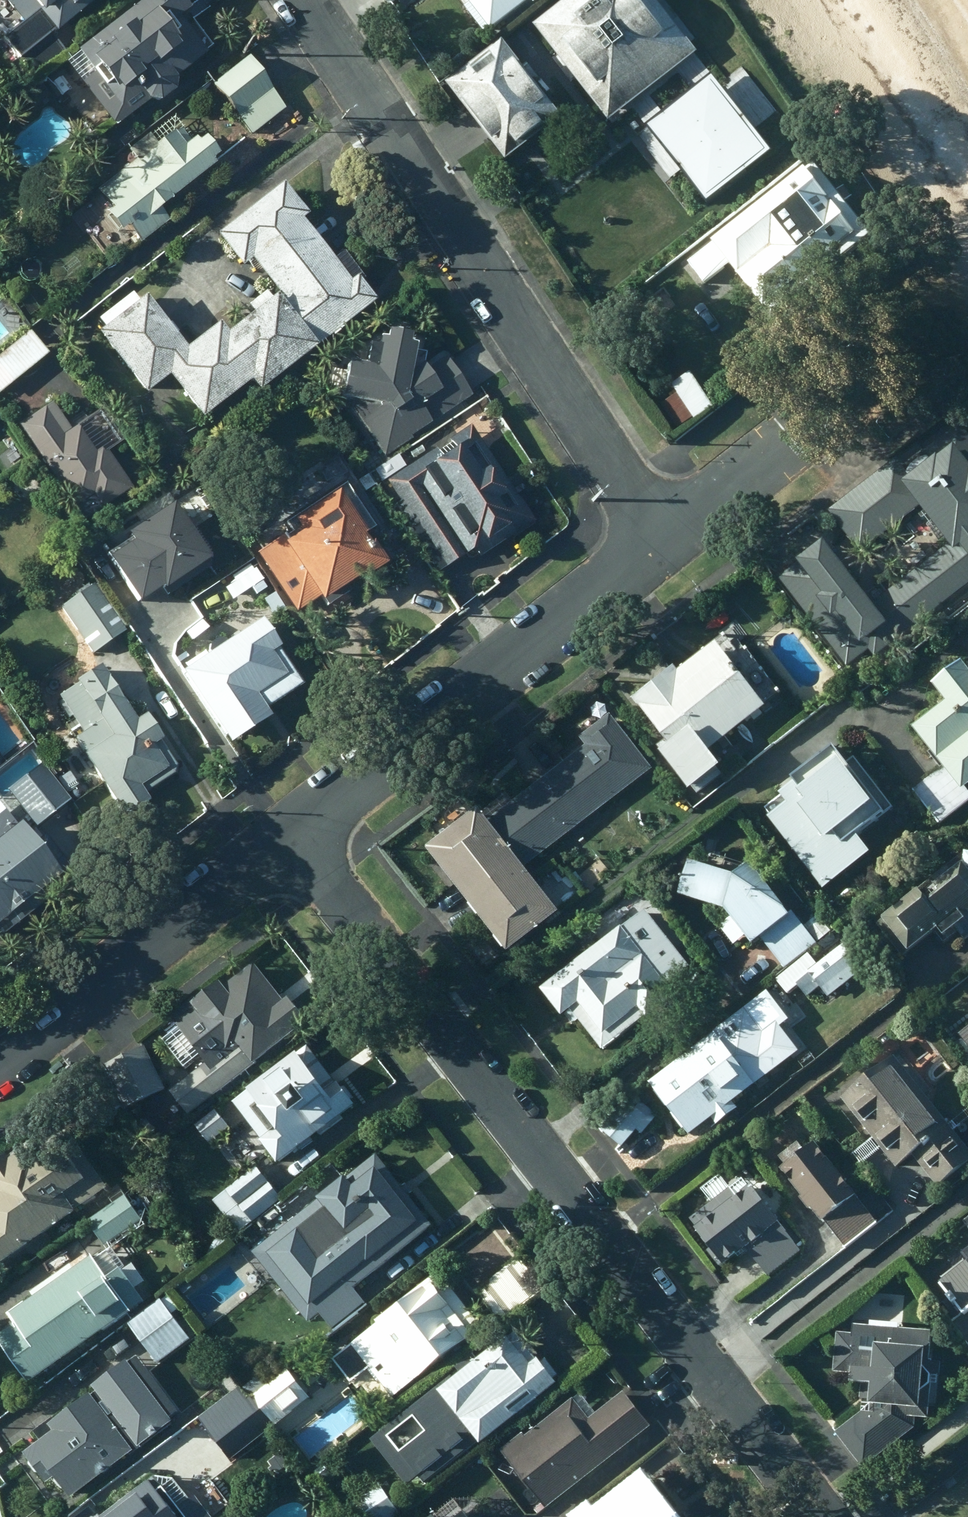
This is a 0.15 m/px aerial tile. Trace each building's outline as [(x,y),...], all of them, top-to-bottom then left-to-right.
[(99,0),(6,0),(24,23),(4,39),(20,59),(13,65),(28,83),(67,51),(52,33),(57,28),(60,32),(99,0)] [(186,0),(146,0),(80,51),(103,81),(89,91),(110,118),(122,109),(129,118),(151,101),(163,101),(178,90),(179,76),(208,53),(205,49),(211,45),(188,12),(193,9),(186,0)] [(702,52),(661,0),(570,0),(537,25),(612,122),(702,52)] [(510,41),(452,83),(512,161),(531,145),(528,142),(553,123),(556,127),(569,117),(510,41)] [(288,111),(251,56),(214,83),(253,136),(288,111)] [(450,71),(441,58),(430,65),(439,79),(450,71)] [(745,68),(744,67),(733,78),(723,68),(707,81),(706,93),(695,92),(658,121),(657,130),(692,134),(691,138),(691,143),(692,146),(693,151),(695,154),(697,158),(700,161),(704,164),(708,165),(701,200),(743,205),(746,181),(792,142),(761,103),(759,94),(756,85),(751,76),(745,68)] [(162,208),(218,164),(214,160),(223,154),(209,137),(202,143),(198,138),(194,141),(183,127),(159,145),(150,135),(131,150),(138,159),(116,177),(129,193),(114,205),(117,209),(110,214),(124,232),(130,228),(143,244),(172,220),(162,208)] [(774,316),(877,235),(822,163),(692,264),(709,285),(735,265),(774,316)] [(255,259),(277,289),(327,248),(305,219),(311,215),(285,182),(219,233),(245,267),(255,259)] [(354,281),(327,248),(277,289),(282,295),(321,345),(379,300),(361,276),(354,281)] [(255,314),(230,334),(222,340),(253,382),(261,392),(321,345),(282,295),(273,301),(266,293),(249,306),(255,314)] [(147,395),(171,376),(165,369),(189,350),(147,297),(139,303),(133,296),(100,322),(106,329),(99,334),(147,395)] [(205,420),(253,382),(222,340),(230,334),(222,324),(189,350),(165,369),(171,376),(205,420)] [(51,355),(32,330),(0,354),(0,393),(51,355)] [(412,435),(473,396),(447,356),(430,370),(426,365),(428,354),(418,352),(420,345),(413,344),(415,336),(392,331),(390,339),(383,337),(381,347),(374,345),(369,367),(354,363),(345,397),(355,400),(353,409),(385,459),(415,440),(412,435)] [(698,420),(717,407),(693,371),(673,383),(680,394),(664,405),(680,428),(696,418),(698,420)] [(61,413),(27,436),(86,520),(133,488),(109,450),(125,440),(105,409),(72,430),(61,413)] [(481,558),(538,522),(472,425),(450,441),(452,443),(439,452),(437,449),(388,481),(402,501),(397,505),(414,528),(408,532),(438,574),(475,549),(481,558)] [(879,657),(967,589),(967,430),(965,426),(926,456),(934,466),(917,478),(902,458),(832,511),(864,554),(927,505),(956,543),(878,602),(831,542),(783,578),(852,669),(875,651),(879,657)] [(292,531),(259,553),(299,612),(321,597),(327,608),(390,565),(370,535),(377,530),(346,482),(294,518),(296,521),(289,526),(292,531)] [(165,575),(173,586),(214,558),(174,499),(128,531),(133,539),(110,554),(137,594),(165,575)] [(284,612),(263,580),(246,591),(267,623),(284,612)] [(96,585),(62,608),(94,654),(128,631),(96,585)] [(284,648),(264,618),(184,671),(233,745),(274,718),(268,709),(305,685),(282,650),(284,648)] [(718,751),(773,709),(768,703),(781,693),(742,641),(738,645),(728,632),(682,667),(640,699),(677,748),(668,754),(698,792),(730,768),(718,751)] [(967,661),(938,685),(953,703),(920,730),(938,752),(935,755),(946,769),(917,792),(945,825),(967,806),(967,661)] [(85,733),(75,739),(127,819),(152,803),(146,795),(176,777),(178,766),(163,742),(165,741),(148,715),(138,721),(103,667),(60,695),(85,733)] [(590,746),(562,768),(598,813),(655,769),(613,714),(583,737),(590,746)] [(803,785),(769,810),(833,892),(881,854),(868,837),(900,812),(859,759),(854,763),(841,746),(798,779),(803,785)] [(39,828),(72,800),(43,764),(10,791),(39,828)] [(529,867),(598,813),(562,768),(493,822),(523,859),(529,867)] [(433,849),(471,899),(523,859),(493,822),(484,810),(433,849)] [(79,882),(55,850),(48,856),(22,826),(6,839),(0,832),(0,942),(79,882)] [(879,924),(905,958),(913,952),(915,956),(946,932),(951,938),(967,925),(967,856),(879,924)] [(529,867),(523,859),(471,899),(515,954),(566,913),(529,867)] [(766,942),(788,970),(834,933),(820,914),(807,925),(759,865),(743,878),(696,864),(686,897),(731,911),(737,918),(724,927),(737,946),(751,936),(759,948),(766,942)] [(693,969),(648,913),(548,991),(568,1018),(576,1011),(607,1050),(650,1017),(654,1021),(682,999),(672,985),(693,969)] [(819,1007),(865,971),(848,946),(821,966),(812,955),(779,980),(792,995),(803,987),(819,1007)] [(260,1067),(312,1025),(294,1001),(288,1005),(260,967),(230,989),(226,985),(198,1006),(202,1012),(182,1027),(211,1065),(174,1092),(191,1116),(258,1065),(260,1067)] [(949,1029),(967,1050),(967,1019),(949,1029)] [(777,1075),(735,1022),(654,1083),(695,1139),(718,1122),(722,1127),(744,1111),(739,1104),(777,1075)] [(283,1166),(360,1108),(311,1047),(252,1091),(263,1105),(257,1110),(275,1134),(265,1142),(283,1166)] [(169,1092),(148,1048),(129,1056),(110,1065),(131,1109),(169,1092)] [(805,1069),(794,1056),(786,1063),(797,1076),(805,1069)] [(845,1098),(900,1169),(918,1156),(942,1188),(967,1167),(967,1145),(899,1056),(845,1098)] [(658,1117),(633,1097),(605,1131),(615,1139),(625,1148),(640,1131),(646,1136),(658,1117)] [(231,1128),(217,1111),(197,1127),(211,1144),(231,1128)] [(881,1223),(821,1145),(787,1168),(847,1249),(881,1223)] [(81,1214),(79,1211),(110,1187),(102,1176),(91,1183),(69,1150),(48,1165),(36,1147),(14,1162),(11,1157),(0,1164),(0,1269),(81,1214)] [(397,1264),(439,1230),(414,1199),(420,1194),(407,1177),(404,1180),(393,1168),(391,1169),(379,1154),(322,1200),(334,1214),(286,1251),(299,1266),(291,1273),(300,1285),(309,1278),(325,1299),(371,1263),(373,1266),(389,1253),(397,1264)] [(283,1200),(256,1167),(214,1201),(241,1234),(283,1200)] [(318,1202),(307,1186),(270,1216),(283,1231),(318,1202)] [(804,1252),(756,1189),(741,1200),(734,1191),(699,1218),(707,1228),(704,1230),(716,1247),(710,1252),(722,1268),(728,1263),(731,1265),(750,1251),(771,1278),(804,1252)] [(107,1247),(145,1222),(127,1196),(90,1221),(107,1247)] [(148,1304),(127,1273),(113,1283),(92,1253),(33,1294),(37,1300),(29,1306),(27,1304),(12,1315),(19,1325),(0,1338),(0,1340),(32,1386),(148,1304)] [(534,1274),(522,1259),(478,1293),(503,1327),(548,1293),(534,1274)] [(942,1284),(967,1316),(967,1263),(942,1284)] [(487,1330),(443,1272),(377,1322),(380,1326),(356,1344),(360,1351),(342,1365),(355,1383),(374,1369),(397,1399),(487,1330)] [(363,1316),(347,1297),(300,1334),(317,1355),(363,1316)] [(159,1366),(193,1341),(163,1301),(130,1326),(159,1366)] [(932,1373),(935,1332),(857,1326),(856,1336),(843,1335),(839,1374),(857,1375),(857,1385),(866,1386),(865,1401),(879,1402),(878,1416),(866,1415),(840,1434),(851,1449),(867,1470),(919,1431),(919,1419),(933,1420),(937,1377),(932,1373)] [(485,1448),(563,1387),(521,1333),(482,1362),(478,1357),(461,1370),(466,1375),(457,1381),(377,1443),(412,1488),(423,1480),(428,1486),(483,1445),(485,1448)] [(87,1478),(160,1421),(158,1418),(173,1407),(153,1379),(137,1391),(119,1367),(71,1400),(68,1397),(48,1410),(50,1413),(47,1416),(46,1425),(38,1432),(61,1463),(70,1456),(87,1478)] [(234,1462),(312,1399),(291,1372),(252,1402),(241,1388),(200,1419),(234,1462)] [(549,1511),(654,1429),(640,1410),(626,1393),(592,1420),(577,1400),(529,1437),(527,1434),(503,1452),(549,1511)] [(199,1498),(183,1511),(159,1479),(111,1516),(215,1516),(199,1498)] [(649,1483),(603,1516),(676,1516),(649,1483)] [(383,1486),(348,1509),(353,1516),(401,1516),(403,1516),(383,1486)] [(446,1516),(474,1516),(464,1503),(446,1516)] [(91,1506),(77,1516),(100,1516),(91,1506)] [(587,1508),(575,1516),(593,1516),(587,1508)]
